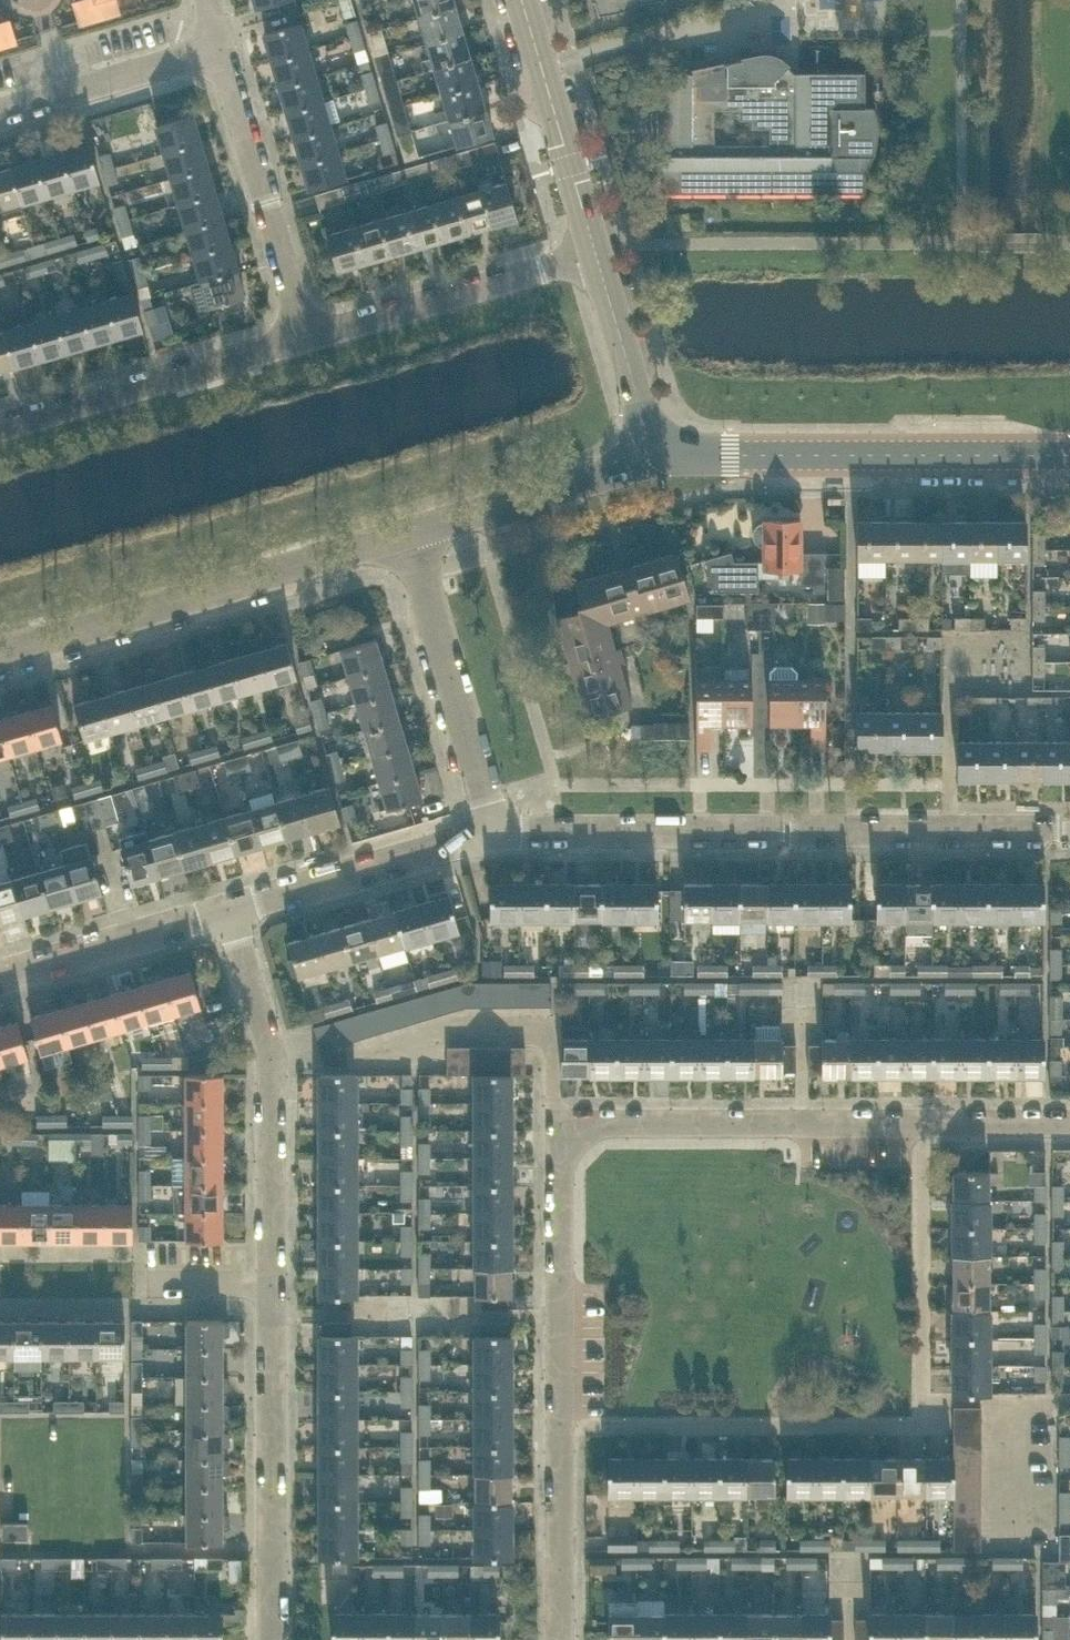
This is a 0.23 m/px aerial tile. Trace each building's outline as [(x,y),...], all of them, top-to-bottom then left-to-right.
[(81,21),(119,10),(116,0),(75,0),(81,21)] [(419,16),(456,5),(455,0),(414,0),(419,16)] [(622,11),(619,0),(595,0),(593,1),(593,2),(595,1),(599,15),(601,15),(600,13),(620,5),(622,12),(622,11)] [(643,3),(642,0),(619,0),(622,11),(623,11),(621,4),(642,1),(642,3),(643,3)] [(427,42),(464,31),(456,5),(419,16),(427,42)] [(15,40),(9,18),(0,21),(0,44),(15,40)] [(351,36),(361,33),(357,18),(346,21),(351,36)] [(273,59),(308,49),(300,23),(265,33),(273,59)] [(372,48),(386,44),(381,27),(368,31),(372,48)] [(434,67),(471,56),(464,31),(427,42),(431,57),(421,60),(424,70),(434,68),(434,67)] [(361,33),(351,36),(355,51),(365,48),(361,33)] [(281,85),(315,74),(308,49),(273,59),(281,85)] [(380,73),(394,70),(389,53),(375,57),(380,73)] [(772,55),(768,55),(765,55),(737,60),(737,63),(725,62),(691,69),(691,73),(658,73),(658,191),(659,191),(659,189),(830,189),(830,191),(831,191),(831,189),(864,189),(864,191),(866,191),(866,174),(871,164),(875,153),(877,141),(878,129),(877,118),(874,106),(873,107),(866,107),(866,73),(795,73),(784,61),(781,59),(778,58),(775,56),(772,55)] [(442,93),(479,82),(471,56),(434,67),(434,68),(442,93)] [(365,88),(375,85),(371,70),(361,73),(365,88)] [(288,110),(323,100),(315,74),(281,85),(288,110)] [(388,99),(401,95),(396,79),(383,83),(388,99)] [(449,119),(486,108),(479,82),(442,93),(449,119)] [(375,85),(365,88),(369,102),(379,98),(375,85)] [(296,136),(330,126),(323,100),(288,110),(296,136)] [(395,124),(409,121),(404,104),(390,109),(395,124)] [(457,145),(494,134),(486,108),(449,119),(457,145)] [(166,152),(200,142),(192,115),(158,125),(166,152)] [(380,139),(390,136),(386,121),(376,124),(380,139)] [(303,161),(337,151),(330,126),(296,136),(303,161)] [(402,151),(416,147),(411,129),(398,133),(402,151)] [(390,136),(380,139),(384,153),(395,150),(390,136)] [(469,149),(475,169),(501,161),(496,141),(469,149)] [(173,178),(208,168),(200,142),(166,152),(173,178)] [(74,186),(99,179),(89,144),(63,152),(69,169),(74,186)] [(475,169),(469,149),(444,156),(448,170),(473,162),(475,169)] [(311,188),(345,177),(337,151),(303,161),(311,188)] [(74,186),(69,169),(63,152),(38,159),(43,176),(48,194),(74,186)] [(104,170),(114,167),(110,152),(100,155),(104,170)] [(422,177),(448,170),(444,156),(418,164),(422,177)] [(48,194),(43,176),(38,159),(13,166),(18,183),(23,201),(48,194)] [(397,185),(422,177),(418,164),(393,171),(397,185)] [(18,183),(13,166),(0,170),(0,208),(23,201),(18,183)] [(114,167),(104,170),(108,184),(118,181),(114,167)] [(181,203),(215,193),(208,168),(173,178),(181,203)] [(371,192),(397,185),(393,171),(367,179),(371,192)] [(345,200),(371,192),(367,179),(341,186),(345,200)] [(507,181),(492,185),(490,179),(479,182),(481,189),(485,205),(491,225),(518,218),(507,181)] [(320,207),(345,200),(341,186),(316,194),(320,207)] [(491,225),(485,205),(481,189),(455,196),(460,212),(466,233),(491,225)] [(188,229),(223,219),(215,193),(181,203),(188,229)] [(466,233),(460,212),(455,196),(430,203),(434,219),(441,240),(466,233)] [(441,240),(434,219),(430,203),(404,211),(409,226),(415,248),(441,240)] [(119,221),(128,219),(124,204),(114,207),(119,221)] [(415,248),(409,226),(404,211),(378,218),(383,234),(389,255),(415,248)] [(389,255),(383,234),(378,218),(353,226),(358,242),(364,263),(389,255)] [(128,219),(119,221),(122,235),(126,247),(136,244),(128,219)] [(195,254),(230,244),(223,219),(188,229),(195,254)] [(88,239),(89,239),(103,235),(100,225),(85,229),(88,239)] [(364,263),(358,242),(353,226),(327,234),(338,270),(364,263)] [(60,236),(63,247),(77,243),(74,232),(60,236)] [(48,251),(63,247),(60,236),(45,241),(48,251)] [(90,246),(93,256),(108,252),(105,241),(90,246)] [(203,280),(238,270),(230,244),(195,254),(203,280)] [(79,260),(93,256),(90,246),(76,250),(79,260)] [(9,251),(12,262),(26,258),(23,247),(9,251)] [(12,262),(9,251),(0,254),(0,265),(12,262)] [(134,272),(143,269),(139,255),(129,258),(134,272)] [(40,261),(43,271),(57,267),(54,257),(40,261)] [(28,276),(43,271),(40,261),(25,265),(28,276)] [(143,269),(134,272),(138,287),(148,284),(143,269)] [(211,306),(245,296),(238,270),(203,280),(211,306)] [(116,335),(143,327),(132,292),(106,299),(116,335)] [(91,343),(116,335),(106,299),(80,307),(91,343)] [(65,350),(91,343),(80,307),(55,315),(65,350)] [(149,324),(158,321),(154,307),(145,310),(149,324)] [(39,357),(65,350),(55,315),(29,322),(39,357)] [(14,365),(39,357),(29,322),(3,330),(14,365)] [(14,365),(3,330),(0,331),(0,369),(14,365)] [(825,552),(801,552),(801,520),(765,520),(765,522),(758,523),(753,528),(751,534),(753,540),(759,545),(765,546),(765,561),(735,561),(732,552),(705,559),(710,575),(710,584),(712,584),(714,591),(759,591),(759,577),(776,577),(776,569),(801,569),(801,585),(812,585),(812,591),(825,591),(825,552)] [(886,558),(886,520),(858,520),(858,558),(886,558)] [(886,558),(914,558),(914,520),(886,520),(886,558)] [(942,558),(942,520),(914,520),(914,558),(942,558)] [(970,558),(970,520),(942,520),(942,558),(970,558)] [(970,558),(998,558),(998,520),(970,520),(970,558)] [(1027,558),(1027,520),(998,520),(998,558),(1027,558)] [(1045,548),(1045,533),(1033,533),(1033,548),(1045,548)] [(1033,563),(1045,563),(1045,548),(1033,548),(1033,563)] [(646,611),(690,598),(676,552),(631,565),(632,570),(630,571),(624,573),(622,568),(577,581),(583,602),(577,611),(557,617),(570,663),(575,661),(578,670),(573,671),(586,717),(632,703),(619,659),(624,658),(621,646),(616,648),(613,637),(615,636),(624,620),(624,617),(634,614),(636,619),(647,616),(646,611)] [(1033,604),(1045,604),(1045,589),(1033,589),(1033,604)] [(761,628),(761,602),(747,602),(747,628),(761,628)] [(761,602),(761,628),(775,628),(775,602),(761,602)] [(826,602),(811,602),(811,615),(826,615),(826,602)] [(724,603),(698,603),(698,616),(713,616),(724,616),(724,603)] [(1045,619),(1045,604),(1033,604),(1033,619),(1045,619)] [(873,619),(873,607),(858,607),(858,619),(873,619)] [(914,619),(914,607),(899,607),(899,619),(914,619)] [(914,607),(914,619),(929,619),(929,607),(914,607)] [(970,619),(970,607),(955,607),(955,619),(970,619)] [(970,607),(970,619),(985,619),(985,607),(970,607)] [(1027,607),(1012,607),(1012,619),(1027,619),(1027,607)] [(886,638),(886,632),(886,626),(871,626),(871,638),(886,638)] [(901,638),(901,632),(901,626),(886,626),(886,632),(886,638),(901,638)] [(943,626),(928,626),(928,638),(943,638),(943,626)] [(348,676),(383,665),(375,639),(340,650),(348,676)] [(271,684),(298,676),(287,641),(260,649),(271,684)] [(1033,660),(1045,660),(1045,645),(1033,645),(1033,660)] [(244,692),(271,684),(260,649),(234,656),(244,692)] [(218,700),(244,692),(234,656),(207,664),(218,700)] [(303,677),(313,674),(309,660),(300,662),(303,677)] [(1045,675),(1045,660),(1033,660),(1033,675),(1045,675)] [(191,707),(218,700),(207,664),(181,672),(191,707)] [(356,703),(391,692),(383,665),(348,676),(356,703)] [(798,723),(798,678),(798,670),(793,665),(776,665),(770,670),(770,723),(798,723)] [(165,715),(191,707),(181,672),(155,680),(165,715)] [(725,723),(753,723),(752,678),(725,679),(725,723)] [(812,748),(826,748),(826,678),(798,678),(798,723),(812,723),(812,748)] [(711,723),(725,723),(725,679),(697,679),(697,749),(711,749),(711,723)] [(139,723),(165,715),(155,680),(128,687),(139,723)] [(112,731),(139,723),(128,687),(102,695),(112,731)] [(364,729),(399,718),(391,692),(356,703),(364,729)] [(85,738),(112,731),(102,695),(75,703),(85,738)] [(987,708),(987,696),(972,696),(972,708),(987,708)] [(987,696),(987,708),(1002,708),(1002,696),(987,696)] [(1043,708),(1043,696),(1028,696),(1028,708),(1043,708)] [(1043,696),(1043,708),(1058,708),(1058,696),(1043,696)] [(315,715),(325,712),(321,698),(310,702),(315,715)] [(36,746),(63,738),(53,702),(26,710),(36,746)] [(36,746),(26,710),(0,718),(0,720),(10,753),(36,746)] [(857,748),(886,748),(886,710),(857,710),(857,748)] [(914,749),(914,710),(886,710),(886,748),(914,749)] [(943,749),(943,710),(914,710),(914,749),(943,749)] [(325,712),(315,715),(319,730),(329,727),(325,712)] [(298,732),(313,728),(310,717),(295,721),(298,732)] [(372,755),(407,744),(399,718),(364,729),(372,755)] [(10,753),(0,720),(0,756),(10,753)] [(632,737),(690,737),(690,721),(654,721),(654,723),(632,723),(632,737)] [(256,732),(259,743),(274,739),(271,728),(256,732)] [(245,747),(259,743),(256,732),(242,737),(245,747)] [(288,741),(293,757),(303,754),(299,738),(288,741)] [(987,778),(987,740),(958,740),(958,778),(987,778)] [(1015,778),(1015,740),(987,740),(987,778),(1015,778)] [(1043,778),(1043,740),(1015,740),(1015,778),(1043,778)] [(1043,740),(1043,778),(1069,778),(1069,740),(1043,740)] [(282,760),(293,757),(288,741),(277,745),(282,760)] [(203,748),(207,759),(221,755),(218,744),(203,748)] [(380,781),(415,771),(407,744),(372,755),(380,781)] [(192,763),(207,759),(203,748),(189,752),(192,763)] [(330,768),(341,764),(337,751),(326,754),(330,768)] [(237,756),(241,772),(252,769),(247,753),(237,756)] [(230,775),(241,772),(237,756),(226,760),(230,775)] [(151,764),(154,774),(168,770),(165,759),(151,764)] [(140,778),(154,774),(151,764),(136,768),(140,778)] [(341,764),(330,768),(335,783),(345,780),(341,764)] [(185,771),(190,787),(201,784),(196,768),(185,771)] [(115,785),(127,782),(124,771),(112,775),(115,785)] [(179,790),(190,787),(185,771),(174,775),(179,790)] [(388,809),(423,798),(415,771),(380,781),(388,809)] [(357,779),(362,807),(382,803),(376,775),(357,779)] [(87,782),(90,793),(104,789),(101,778),(87,782)] [(76,797),(90,793),(87,782),(73,786),(76,797)] [(134,787),(139,802),(149,799),(145,783),(134,787)] [(314,830),(340,822),(330,785),(303,793),(314,830)] [(128,805),(139,802),(134,787),(123,790),(128,805)] [(107,825),(120,821),(112,793),(99,797),(107,825)] [(288,837),(314,830),(303,793),(277,800),(288,837)] [(23,801),(27,812),(41,807),(38,797),(23,801)] [(94,829),(107,825),(99,797),(85,801),(94,829)] [(263,845),(288,837),(277,800),(252,808),(263,845)] [(12,816),(27,812),(23,801),(9,805),(12,816)] [(80,832),(94,829),(85,801),(72,805),(80,832)] [(347,821),(357,818),(353,804),(343,807),(347,821)] [(50,811),(55,827),(65,824),(61,808),(50,811)] [(237,852),(263,845),(252,808),(226,815),(237,852)] [(44,830),(55,827),(50,811),(39,814),(44,830)] [(211,860),(237,852),(226,815),(200,823),(211,860)] [(160,875),(149,838),(144,821),(134,824),(139,841),(122,846),(133,883),(160,875)] [(3,842),(14,839),(9,823),(0,826),(0,830),(3,842)] [(186,867),(211,860),(200,823),(175,830),(186,867)] [(160,875),(186,867),(175,830),(149,838),(160,875)] [(76,899),(102,892),(92,855),(65,862),(76,899)] [(50,907),(76,899),(65,862),(39,870),(50,907)] [(24,914),(50,907),(39,870),(14,877),(24,914)] [(24,914),(14,877),(0,881),(0,921),(24,914)] [(575,918),(602,918),(602,882),(575,883),(575,918)] [(602,918),(630,918),(630,882),(602,882),(602,918)] [(630,918),(658,918),(658,882),(630,882),(630,918)] [(685,918),(713,918),(713,882),(685,882),(685,918)] [(713,918),(740,918),(740,882),(713,882),(713,918)] [(740,918),(768,918),(768,882),(740,882),(740,918)] [(768,918),(795,918),(795,882),(768,882),(768,918)] [(795,918),(823,918),(823,882),(795,882),(795,918)] [(823,918),(851,918),(851,882),(823,882),(823,918)] [(878,918),(906,918),(906,882),(878,882),(878,918)] [(906,918),(933,918),(933,882),(906,882),(906,918)] [(933,918),(961,918),(961,882),(933,882),(933,918)] [(961,918),(989,918),(989,882),(961,882),(961,918)] [(989,918),(1016,918),(1016,882),(989,882),(989,918)] [(1016,918),(1044,918),(1044,882),(1016,882),(1016,918)] [(491,918),(520,918),(520,883),(491,883),(491,918)] [(520,918),(547,918),(547,883),(520,883),(520,918)] [(547,918),(575,918),(575,883),(547,883),(547,918)] [(432,936),(459,928),(449,894),(422,902),(432,936)] [(405,944),(432,936),(422,902),(395,910),(405,944)] [(1062,922),(1062,906),(1051,906),(1051,921),(1062,922)] [(379,952),(405,944),(395,910),(369,918),(379,952)] [(353,959),(379,952),(369,918),(343,925),(353,959)] [(864,918),(851,918),(851,934),(864,934),(864,932),(864,918)] [(878,918),(864,918),(864,932),(875,932),(875,927),(878,927),(878,918)] [(326,967),(353,959),(343,925),(316,933),(326,967)] [(299,975),(326,967),(316,933),(289,941),(294,957),(288,959),(293,974),(298,973),(299,975)] [(1051,962),(1061,962),(1062,947),(1051,947),(1051,962)] [(768,974),(768,955),(767,955),(767,964),(753,964),(753,974),(768,974)] [(768,955),(768,974),(781,974),(781,964),(776,964),(776,955),(768,955)] [(891,974),(891,964),(891,961),(875,961),(875,974),(891,974)] [(1061,977),(1061,962),(1051,962),(1051,977),(1061,977)] [(520,974),(520,964),(505,964),(505,974),(520,974)] [(520,964),(520,974),(535,974),(535,964),(520,964)] [(575,974),(575,964),(560,964),(560,974),(575,974)] [(575,964),(575,974),(590,974),(590,964),(575,964)] [(630,974),(630,964),(615,964),(615,974),(630,974)] [(630,964),(630,974),(645,974),(645,964),(630,964)] [(713,974),(713,964),(698,964),(698,974),(713,974)] [(713,964),(713,974),(728,974),(728,964),(713,964)] [(823,974),(823,964),(808,964),(808,974),(823,974)] [(823,964),(823,974),(838,974),(838,964),(823,964)] [(906,974),(906,964),(891,964),(891,974),(906,974)] [(918,974),(918,964),(906,964),(906,974),(918,974)] [(933,974),(933,964),(918,964),(918,974),(933,974)] [(933,964),(933,974),(948,974),(948,964),(933,964)] [(961,974),(961,964),(948,964),(948,974),(961,974)] [(961,964),(961,974),(973,974),(973,964),(961,964)] [(989,974),(989,964),(973,964),(973,974),(989,974)] [(989,964),(989,974),(1003,974),(1003,964),(989,964)] [(1044,974),(1044,966),(1030,966),(1030,964),(1015,964),(1015,974),(1044,974)] [(442,971),(445,981),(459,977),(456,967),(442,971)] [(201,1005),(199,998),(191,970),(164,977),(174,1013),(201,1005)] [(430,985),(445,981),(442,971),(427,975),(430,985)] [(148,1021),(174,1013),(164,977),(138,985),(148,1021)] [(456,1009),(467,1005),(466,981),(449,986),(456,1009)] [(467,1005),(479,1005),(478,981),(467,981),(466,981),(467,1005)] [(479,1005),(491,1005),(490,981),(478,981),(479,1005)] [(491,1005),(503,1005),(502,981),(490,981),(491,1005)] [(503,1005),(514,1005),(514,981),(502,981),(503,1005)] [(514,1005),(526,1005),(526,981),(514,981),(514,1005)] [(526,1005),(538,1005),(538,981),(526,981),(526,1005)] [(538,1005),(552,1005),(551,981),(538,981),(538,1005)] [(590,992),(590,981),(575,981),(575,992),(590,992)] [(590,981),(590,992),(605,992),(605,981),(590,981)] [(645,992),(645,981),(630,981),(630,992),(645,992)] [(645,981),(645,992),(660,992),(660,981),(645,981)] [(700,992),(700,981),(685,981),(685,992),(700,992)] [(700,981),(700,992),(715,992),(715,981),(700,981)] [(755,992),(755,981),(727,981),(727,992),(755,992)] [(755,981),(755,992),(783,992),(783,981),(755,981)] [(851,992),(851,981),(836,981),(836,992),(851,992)] [(851,981),(851,992),(865,992),(865,981),(851,981)] [(906,992),(906,981),(891,981),(891,992),(906,992)] [(906,981),(906,992),(920,992),(920,981),(906,981)] [(961,992),(961,981),(946,981),(946,992),(961,992)] [(961,981),(961,992),(975,992),(975,981),(961,981)] [(1016,992),(1016,981),(1001,981),(1001,992),(1016,992)] [(1016,981),(1016,992),(1030,992),(1030,981),(1016,981)] [(389,986),(392,997),(406,992),(403,982),(389,986)] [(121,1028),(148,1021),(138,985),(111,993),(121,1028)] [(378,1001),(392,997),(389,986),(375,990),(378,1001)] [(444,1012),(456,1009),(449,986),(438,990),(444,1012)] [(433,1015),(444,1012),(438,990),(426,993),(433,1015)] [(1061,1017),(1061,990),(1051,990),(1051,1017),(1061,1017)] [(95,1036),(121,1028),(111,993),(85,1001),(95,1036)] [(421,1019),(433,1015),(426,993),(415,997),(421,1019)] [(350,997),(336,1002),(339,1012),(353,1008),(350,997)] [(410,1022),(421,1019),(415,997),(403,1000),(410,1022)] [(398,1026),(410,1022),(403,1000),(392,1003),(398,1026)] [(69,1044),(95,1036),(85,1001),(58,1008),(69,1044)] [(325,1016),(339,1012),(336,1002),(322,1006),(325,1016)] [(387,1029),(398,1026),(392,1003),(380,1007),(387,1029)] [(375,1033),(387,1029),(380,1007),(369,1010),(375,1033)] [(42,1052),(69,1044),(58,1008),(31,1016),(42,1052)] [(364,1036),(375,1033),(369,1010),(357,1014),(364,1036)] [(344,1043),(364,1036),(357,1014),(337,1019),(341,1032),(344,1043)] [(1061,1032),(1061,1017),(1051,1017),(1051,1032),(1061,1032)] [(318,1039),(341,1032),(337,1019),(314,1026),(318,1039)] [(29,1055),(19,1020),(0,1025),(0,1057),(2,1063),(29,1055)] [(783,1073),(783,1070),(783,1043),(783,1038),(782,1038),(782,1024),(755,1024),(755,1037),(755,1073),(783,1073)] [(344,1044),(344,1043),(341,1032),(318,1039),(321,1050),(344,1044)] [(590,1073),(590,1038),(562,1037),(562,1073),(590,1073)] [(700,1073),(727,1073),(727,1037),(700,1038),(700,1073)] [(755,1073),(755,1037),(727,1037),(727,1073),(755,1073)] [(822,1073),(851,1073),(851,1037),(822,1037),(822,1043),(822,1070),(822,1073)] [(878,1073),(878,1038),(851,1037),(851,1073),(878,1073)] [(617,1073),(617,1038),(590,1038),(590,1073),(617,1073)] [(645,1073),(645,1038),(617,1038),(617,1073),(645,1073)] [(672,1073),(672,1038),(645,1038),(645,1073),(672,1073)] [(700,1073),(700,1038),(672,1038),(672,1073),(700,1073)] [(906,1073),(906,1038),(878,1038),(878,1073),(906,1073)] [(933,1073),(933,1038),(906,1038),(906,1073),(933,1073)] [(961,1073),(961,1038),(933,1038),(933,1073),(961,1073)] [(988,1073),(988,1038),(961,1038),(961,1073),(988,1073)] [(1016,1073),(1016,1038),(988,1038),(988,1073),(1016,1073)] [(1044,1073),(1044,1038),(1016,1038),(1016,1073),(1044,1073)] [(797,1070),(797,1043),(783,1043),(783,1070),(797,1070)] [(822,1070),(822,1043),(809,1043),(809,1070),(822,1070)] [(325,1063),(348,1056),(344,1044),(321,1050),(325,1063)] [(461,1073),(461,1046),(448,1046),(448,1073),(461,1073)] [(474,1073),(474,1046),(461,1046),(461,1073),(474,1073)] [(487,1073),(487,1046),(474,1046),(474,1073),(476,1073),(487,1073)] [(500,1073),(500,1046),(487,1046),(487,1073),(500,1073)] [(513,1073),(513,1046),(500,1046),(500,1073),(512,1073),(513,1073)] [(526,1073),(526,1046),(513,1046),(513,1073),(526,1073)] [(202,1063),(217,1058),(214,1048),(200,1052),(202,1063)] [(143,1066),(158,1066),(158,1056),(143,1056),(143,1066)] [(158,1056),(158,1066),(173,1066),(173,1056),(158,1056)] [(1061,1074),(1061,1059),(1051,1058),(1051,1073),(1061,1074)] [(140,1101),(151,1101),(151,1073),(140,1073),(140,1101)] [(187,1101),(223,1101),(223,1073),(187,1073),(187,1101)] [(321,1101),(357,1101),(357,1073),(321,1073),(321,1101)] [(413,1101),(413,1073),(403,1073),(403,1086),(402,1086),(402,1101),(413,1101)] [(476,1101),(512,1101),(512,1073),(500,1073),(487,1073),(476,1073),(476,1101)] [(420,1101),(430,1101),(430,1086),(420,1086),(420,1101)] [(187,1128),(224,1128),(223,1101),(187,1101),(187,1128)] [(321,1129),(357,1129),(357,1101),(321,1101),(321,1129)] [(420,1116),(430,1116),(430,1101),(420,1101),(420,1116)] [(476,1129),(512,1129),(512,1101),(476,1101),(476,1129)] [(38,1125),(53,1125),(53,1114),(38,1114),(38,1115),(38,1125)] [(53,1114),(53,1125),(68,1125),(68,1114),(53,1114)] [(104,1125),(119,1125),(119,1114),(104,1114),(104,1125)] [(119,1114),(119,1125),(133,1125),(133,1114),(119,1114)] [(140,1128),(151,1128),(151,1114),(140,1114),(140,1128)] [(402,1129),(413,1129),(413,1114),(402,1114),(402,1129)] [(151,1128),(140,1128),(140,1143),(151,1143),(151,1128)] [(187,1156),(224,1156),(224,1128),(187,1128),(187,1156)] [(321,1156),(357,1156),(357,1129),(321,1129),(321,1156)] [(413,1144),(413,1129),(402,1129),(402,1144),(413,1144)] [(476,1156),(512,1156),(512,1129),(476,1129),(476,1156)] [(7,1142),(22,1142),(22,1131),(7,1131),(7,1142)] [(22,1131),(22,1142),(37,1142),(37,1131),(22,1131)] [(78,1159),(78,1142),(78,1132),(50,1131),(50,1159),(78,1159)] [(78,1132),(78,1142),(92,1142),(92,1131),(78,1131),(78,1132)] [(118,1142),(133,1142),(133,1131),(118,1131),(118,1142)] [(420,1156),(430,1156),(430,1141),(420,1141),(420,1156)] [(413,1144),(402,1144),(402,1156),(413,1156),(413,1144)] [(187,1184),(224,1184),(224,1156),(187,1156),(187,1184)] [(321,1184),(357,1184),(357,1156),(321,1156),(321,1184)] [(430,1156),(420,1156),(420,1171),(430,1171),(430,1156)] [(476,1184),(512,1184),(512,1156),(476,1156),(476,1184)] [(140,1184),(151,1184),(151,1169),(140,1169),(140,1184)] [(402,1184),(413,1184),(413,1169),(402,1169),(402,1184)] [(954,1199),(990,1199),(990,1171),(954,1171),(954,1199)] [(151,1184),(140,1184),(140,1198),(151,1198),(151,1184)] [(187,1211),(224,1211),(224,1184),(187,1184),(187,1211)] [(321,1211),(357,1211),(357,1184),(321,1184),(321,1211)] [(413,1199),(413,1184),(402,1184),(402,1199),(413,1199)] [(476,1211),(512,1211),(512,1184),(476,1184),(476,1211)] [(1046,1200),(1046,1184),(1036,1184),(1036,1200),(1046,1200)] [(1063,1199),(1063,1184),(1053,1184),(1053,1199),(1063,1199)] [(420,1211),(430,1211),(430,1196),(420,1196),(420,1211)] [(954,1226),(990,1226),(990,1199),(954,1199),(954,1226)] [(1063,1214),(1063,1199),(1053,1199),(1053,1214),(1063,1214)] [(23,1240),(23,1203),(0,1203),(0,1240),(23,1240)] [(23,1240),(50,1240),(50,1203),(23,1203),(23,1240)] [(50,1240),(78,1240),(78,1203),(50,1203),(50,1240)] [(78,1240),(105,1240),(105,1203),(78,1203),(78,1240)] [(105,1240),(133,1240),(133,1203),(105,1203),(105,1240)] [(187,1239),(224,1239),(224,1211),(187,1211),(187,1239)] [(321,1239),(357,1239),(357,1211),(321,1211),(321,1239)] [(430,1211),(420,1211),(420,1226),(430,1226),(430,1211)] [(476,1239),(512,1239),(512,1211),(476,1211),(476,1239)] [(1036,1226),(1046,1226),(1046,1212),(1036,1212),(1036,1226)] [(140,1239),(151,1239),(151,1224),(140,1224),(140,1239)] [(402,1237),(413,1237),(413,1224),(402,1224),(402,1237)] [(954,1254),(989,1254),(990,1226),(954,1226),(954,1254)] [(1046,1226),(1036,1226),(1036,1242),(1046,1242),(1046,1226)] [(402,1266),(413,1266),(413,1237),(402,1237),(402,1266)] [(321,1266),(357,1266),(357,1239),(321,1239),(321,1266)] [(476,1266),(512,1266),(512,1239),(476,1239),(476,1266)] [(1053,1254),(1063,1254),(1063,1239),(1053,1239),(1053,1254)] [(420,1266),(430,1266),(430,1251),(420,1251),(420,1266)] [(954,1281),(989,1281),(989,1254),(954,1254),(954,1281)] [(1063,1269),(1063,1254),(1053,1254),(1053,1269),(1063,1269)] [(357,1295),(357,1294),(357,1266),(321,1266),(321,1295),(324,1295),(352,1295),(357,1295)] [(402,1281),(413,1281),(413,1266),(402,1266),(402,1281)] [(430,1281),(430,1266),(420,1266),(420,1281),(430,1281)] [(476,1295),(481,1295),(509,1295),(512,1295),(512,1266),(476,1266),(476,1295)] [(1036,1281),(1046,1281),(1046,1267),(1036,1267),(1036,1281)] [(954,1309),(989,1309),(989,1281),(954,1281),(954,1309)] [(1046,1281),(1036,1281),(1036,1297),(1046,1297),(1046,1281)] [(1053,1309),(1063,1309),(1063,1294),(1053,1294),(1053,1309)] [(324,1308),(352,1308),(352,1295),(324,1295),(324,1308)] [(481,1308),(509,1308),(509,1295),(481,1295),(481,1308)] [(954,1336),(990,1336),(989,1309),(954,1309),(954,1336)] [(1063,1324),(1063,1309),(1053,1309),(1053,1324),(1063,1324)] [(1,1317),(0,1317),(0,1355),(15,1355),(15,1319),(1,1319),(1,1317)] [(56,1319),(56,1317),(45,1317),(45,1319),(43,1319),(43,1355),(70,1355),(70,1319),(56,1319)] [(84,1319),(84,1317),(72,1317),(73,1319),(70,1319),(70,1355),(98,1355),(98,1319),(84,1319)] [(111,1319),(111,1317),(100,1317),(100,1319),(98,1319),(98,1355),(126,1355),(126,1319),(111,1319)] [(15,1355),(43,1355),(43,1319),(15,1319),(15,1355)] [(143,1334),(143,1319),(132,1319),(132,1334),(143,1334)] [(223,1320),(223,1319),(187,1319),(187,1347),(223,1347),(223,1335),(226,1335),(230,1333),(230,1322),(226,1320),(223,1320)] [(352,1334),(352,1321),(324,1321),(324,1334),(352,1334)] [(481,1334),(509,1334),(509,1321),(481,1321),(481,1334)] [(1036,1336),(1046,1336),(1046,1322),(1036,1322),(1036,1336)] [(132,1347),(143,1347),(143,1334),(132,1334),(132,1347)] [(321,1363),(357,1363),(357,1334),(352,1334),(324,1334),(321,1334),(321,1363)] [(509,1334),(481,1334),(476,1334),(476,1363),(512,1363),(512,1334),(509,1334)] [(954,1364),(990,1364),(990,1336),(954,1336),(954,1364)] [(1046,1336),(1036,1336),(1036,1352),(1046,1352),(1046,1336)] [(402,1362),(413,1362),(413,1343),(402,1343),(402,1362)] [(132,1360),(143,1360),(143,1347),(132,1347),(132,1360)] [(187,1375),(223,1375),(223,1347),(187,1347),(187,1375)] [(420,1362),(430,1362),(430,1347),(420,1347),(420,1362)] [(1064,1365),(1064,1350),(1053,1350),(1053,1365),(1064,1365)] [(1046,1352),(1036,1352),(1021,1352),(1021,1364),(1046,1364),(1046,1352)] [(132,1375),(143,1375),(143,1360),(132,1360),(132,1375)] [(420,1377),(430,1377),(430,1362),(420,1362),(420,1377)] [(357,1390),(357,1363),(321,1363),(321,1390),(357,1390)] [(476,1390),(512,1390),(512,1363),(476,1363),(476,1390)] [(954,1392),(990,1392),(990,1364),(954,1364),(954,1392)] [(1046,1380),(1046,1365),(1036,1365),(1036,1380),(1046,1380)] [(1053,1379),(1064,1379),(1064,1365),(1053,1365),(1053,1379)] [(143,1375),(132,1375),(132,1390),(143,1390),(143,1375)] [(223,1376),(223,1375),(187,1375),(187,1402),(223,1402),(223,1391),(226,1391),(230,1389),(230,1378),(226,1376),(223,1376)] [(402,1390),(413,1390),(413,1375),(402,1375),(402,1390)] [(143,1390),(132,1390),(132,1402),(143,1402),(143,1390)] [(357,1418),(357,1390),(321,1390),(321,1418),(357,1418)] [(413,1404),(413,1390),(402,1390),(402,1405),(413,1404)] [(476,1418),(512,1418),(512,1390),(476,1390),(476,1418)] [(15,1410),(15,1400),(0,1400),(0,1410),(15,1410)] [(15,1400),(15,1410),(30,1410),(30,1400),(15,1400)] [(70,1410),(70,1400),(55,1400),(55,1410),(70,1410)] [(70,1400),(70,1410),(85,1410),(85,1400),(70,1400)] [(126,1410),(126,1400),(111,1400),(111,1410),(126,1410)] [(223,1403),(223,1402),(187,1402),(187,1430),(223,1430),(223,1419),(226,1419),(230,1417),(230,1405),(226,1403),(223,1403)] [(420,1418),(430,1418),(430,1402),(420,1402),(420,1418)] [(982,1419),(982,1406),(954,1406),(954,1419),(982,1419)] [(132,1430),(143,1430),(143,1415),(132,1415),(132,1430)] [(321,1445),(357,1445),(357,1418),(321,1418),(321,1445)] [(430,1432),(430,1418),(420,1418),(420,1432),(430,1432)] [(476,1445),(512,1445),(512,1418),(476,1418),(476,1445)] [(982,1432),(982,1419),(954,1419),(954,1432),(982,1432)] [(132,1445),(143,1445),(143,1430),(132,1430),(132,1445)] [(223,1431),(223,1430),(187,1430),(187,1458),(223,1458),(223,1446),(226,1446),(230,1444),(230,1433),(226,1431),(223,1431)] [(402,1445),(413,1445),(413,1430),(402,1430),(402,1445)] [(981,1445),(982,1432),(954,1432),(954,1445),(981,1445)] [(1069,1450),(1069,1435),(1060,1435),(1060,1450),(1069,1450)] [(357,1473),(357,1445),(321,1445),(321,1473),(357,1473)] [(413,1460),(413,1445),(402,1445),(402,1460),(413,1460)] [(476,1473),(512,1473),(512,1445),(476,1445),(476,1473)] [(981,1458),(981,1445),(954,1445),(954,1457),(954,1458),(981,1458)] [(1060,1450),(1060,1465),(1069,1465),(1069,1450),(1060,1450)] [(420,1473),(430,1473),(430,1457),(420,1457),(420,1473)] [(609,1492),(637,1492),(637,1457),(609,1457),(609,1492)] [(637,1492),(665,1492),(665,1457),(637,1457),(637,1492)] [(665,1492),(693,1492),(693,1457),(665,1457),(665,1492)] [(693,1492),(720,1492),(720,1457),(693,1457),(693,1492)] [(720,1492),(748,1492),(748,1457),(720,1457),(720,1492)] [(776,1492),(776,1490),(776,1457),(748,1457),(748,1492),(776,1492)] [(816,1492),(816,1457),(788,1457),(788,1492),(816,1492)] [(843,1492),(843,1457),(816,1457),(816,1492),(843,1492)] [(871,1492),(871,1457),(843,1457),(843,1492),(871,1492)] [(898,1492),(898,1457),(871,1457),(871,1492),(898,1492)] [(926,1493),(926,1457),(898,1457),(898,1492),(926,1493)] [(954,1458),(954,1457),(926,1457),(926,1493),(954,1492),(954,1484),(954,1471),(954,1458)] [(150,1470),(150,1458),(147,1458),(132,1458),(132,1470),(143,1470),(150,1470)] [(223,1458),(187,1458),(187,1485),(223,1485),(223,1474),(226,1474),(230,1472),(230,1460),(226,1458),(223,1458)] [(981,1471),(981,1458),(954,1458),(954,1471),(981,1471)] [(132,1485),(143,1485),(143,1470),(132,1470),(132,1485)] [(981,1484),(981,1471),(954,1471),(954,1484),(981,1484)] [(357,1500),(357,1473),(321,1473),(321,1500),(357,1500)] [(430,1473),(420,1473),(420,1487),(430,1487),(430,1473)] [(476,1500),(512,1500),(512,1473),(476,1473),(476,1500)] [(981,1497),(981,1484),(954,1484),(954,1492),(954,1497),(981,1497)] [(143,1485),(132,1485),(132,1500),(143,1500),(143,1485)] [(223,1486),(223,1485),(187,1485),(187,1513),(223,1513),(223,1501),(226,1501),(230,1499),(230,1488),(226,1486),(223,1486)] [(403,1500),(413,1500),(413,1485),(402,1485),(403,1500)] [(1069,1505),(1069,1490),(1060,1490),(1060,1505),(1069,1505)] [(981,1510),(981,1497),(954,1497),(954,1510),(981,1510)] [(357,1528),(357,1500),(321,1500),(321,1528),(357,1528)] [(413,1515),(413,1500),(403,1500),(403,1515),(413,1515)] [(430,1528),(430,1527),(430,1500),(420,1500),(420,1528),(430,1528)] [(476,1528),(512,1528),(512,1500),(476,1500),(476,1528)] [(1060,1505),(1060,1518),(1069,1518),(1069,1505),(1060,1505)] [(981,1523),(981,1510),(954,1510),(954,1523),(981,1523)] [(223,1513),(187,1513),(187,1541),(224,1541),(223,1529),(226,1529),(230,1527),(230,1515),(226,1513),(223,1513)] [(29,1537),(29,1521),(2,1521),(2,1537),(29,1537)] [(981,1536),(981,1523),(954,1523),(954,1536),(981,1536)] [(132,1541),(143,1541),(143,1525),(132,1525),(132,1541)] [(413,1542),(413,1528),(413,1527),(403,1527),(403,1542),(413,1542)] [(357,1556),(357,1528),(321,1528),(321,1556),(357,1556)] [(430,1542),(430,1528),(420,1528),(420,1542),(430,1542)] [(476,1556),(512,1556),(512,1528),(476,1528),(476,1556)] [(1069,1548),(1069,1533),(1060,1533),(1060,1548),(1069,1548)] [(637,1549),(637,1538),(637,1534),(609,1534),(609,1549),(637,1549)] [(981,1549),(981,1536),(954,1536),(954,1538),(954,1549),(981,1549)] [(637,1549),(650,1549),(650,1538),(637,1538),(637,1549)] [(650,1549),(665,1549),(665,1538),(650,1538),(650,1549)] [(665,1538),(665,1549),(680,1549),(680,1538),(665,1538)] [(705,1549),(720,1549),(720,1538),(705,1538),(705,1549)] [(720,1538),(720,1549),(735,1549),(735,1538),(720,1538)] [(761,1549),(776,1549),(776,1538),(761,1538),(761,1549)] [(801,1549),(816,1549),(816,1538),(801,1538),(801,1549)] [(816,1538),(816,1549),(831,1549),(831,1538),(816,1538)] [(856,1549),(870,1549),(870,1538),(856,1538),(856,1549)] [(870,1538),(870,1549),(885,1549),(885,1538),(870,1538)] [(911,1549),(911,1538),(898,1538),(898,1549),(911,1549)] [(911,1549),(926,1549),(926,1538),(911,1538),(911,1549)] [(926,1538),(926,1549),(940,1549),(940,1538),(926,1538)] [(954,1538),(940,1538),(940,1549),(954,1549),(954,1538)] [(17,1567),(17,1562),(17,1556),(2,1556),(2,1567),(17,1567)] [(43,1567),(58,1567),(58,1556),(43,1556),(43,1567)] [(73,1562),(73,1556),(58,1556),(58,1567),(73,1567),(73,1562)] [(73,1556),(73,1562),(73,1567),(73,1575),(86,1575),(86,1556),(73,1556)] [(98,1567),(113,1567),(113,1556),(98,1556),(98,1567)] [(127,1567),(127,1562),(127,1556),(113,1556),(113,1567),(127,1567)] [(153,1567),(168,1567),(168,1556),(153,1556),(153,1567)] [(183,1567),(183,1562),(183,1556),(168,1556),(168,1567),(183,1567)] [(223,1567),(223,1562),(223,1556),(208,1556),(208,1567),(223,1567)] [(637,1566),(637,1556),(622,1556),(622,1566),(637,1566)] [(637,1556),(637,1566),(652,1566),(652,1556),(637,1556)] [(692,1566),(692,1556),(677,1556),(677,1566),(692,1566)] [(692,1556),(692,1566),(707,1566),(707,1556),(692,1556)] [(747,1566),(747,1556),(732,1556),(732,1566),(747,1566)] [(747,1556),(747,1566),(762,1566),(762,1556),(747,1556)] [(802,1566),(802,1556),(787,1556),(787,1566),(802,1566)] [(802,1556),(802,1566),(830,1566),(830,1556),(802,1556)] [(898,1566),(898,1556),(883,1556),(883,1566),(898,1566)] [(898,1556),(898,1566),(913,1566),(913,1556),(898,1556)] [(954,1566),(954,1556),(938,1556),(938,1566),(954,1566)] [(954,1556),(954,1566),(968,1566),(968,1556),(954,1556)] [(1008,1566),(1008,1556),(993,1556),(993,1566),(1008,1566)] [(1008,1556),(1008,1566),(1023,1566),(1023,1556),(1008,1556)] [(350,1573),(350,1563),(333,1563),(333,1573),(350,1573)] [(389,1574),(389,1563),(374,1563),(374,1574),(389,1574)] [(404,1574),(404,1563),(389,1563),(389,1574),(404,1574)] [(429,1574),(444,1574),(444,1563),(429,1563),(429,1574)] [(444,1563),(444,1574),(459,1574),(459,1563),(444,1563)] [(499,1574),(499,1563),(484,1563),(484,1574),(499,1574)] [(1043,1587),(1054,1587),(1054,1572),(1043,1572),(1043,1587)] [(1054,1587),(1043,1587),(1043,1602),(1054,1602),(1054,1587)] [(1043,1615),(1057,1615),(1057,1602),(1054,1602),(1043,1602),(1043,1615)] [(30,1612),(2,1612),(2,1639),(30,1639),(30,1612)] [(58,1612),(30,1612),(30,1639),(58,1639),(58,1612)] [(85,1612),(58,1612),(58,1639),(85,1639),(85,1612)] [(113,1612),(85,1612),(85,1639),(113,1639),(113,1612)] [(140,1612),(113,1612),(113,1639),(140,1639),(140,1612)] [(168,1612),(140,1612),(140,1639),(168,1639),(168,1612)] [(195,1612),(168,1612),(168,1639),(195,1639),(195,1612)] [(223,1612),(195,1612),(195,1639),(223,1639),(223,1612)] [(361,1612),(333,1612),(333,1639),(361,1639),(361,1612)] [(389,1612),(361,1612),(361,1639),(389,1639),(389,1612)] [(417,1612),(389,1612),(389,1639),(416,1639),(417,1612)] [(444,1612),(417,1612),(416,1639),(444,1639),(444,1612)] [(471,1612),(444,1612),(444,1639),(471,1639),(471,1612)] [(500,1612),(471,1612),(471,1639),(500,1639),(500,1612)] [(637,1612),(609,1612),(609,1639),(637,1639),(637,1612)] [(665,1612),(637,1612),(637,1639),(665,1639),(665,1612)] [(692,1612),(665,1612),(665,1639),(692,1639),(692,1612)] [(720,1612),(692,1612),(692,1639),(720,1639),(720,1612)] [(747,1612),(720,1612),(720,1639),(747,1639),(747,1612)] [(775,1612),(747,1612),(747,1639),(775,1639),(775,1612)] [(802,1612),(775,1612),(775,1639),(802,1639),(802,1612)] [(831,1618),(831,1612),(802,1612),(802,1639),(831,1639),(831,1618)] [(898,1612),(870,1612),(870,1618),(870,1639),(898,1639),(898,1612)] [(926,1612),(898,1612),(898,1639),(926,1639),(926,1612)] [(953,1612),(926,1612),(926,1639),(953,1639),(953,1612)] [(981,1612),(953,1612),(953,1639),(981,1639),(981,1612)] [(1008,1612),(981,1612),(981,1639),(1008,1639),(1008,1612)] [(1037,1612),(1008,1612),(1008,1639),(1037,1639),(1037,1612)] [(1057,1615),(1043,1615),(1043,1628),(1054,1628),(1057,1628),(1057,1615)] [(844,1618),(831,1618),(831,1639),(844,1639),(844,1618)] [(870,1618),(857,1618),(857,1639),(870,1639),(870,1618)] [(1054,1628),(1043,1628),(1043,1639),(1054,1639),(1054,1628)]
